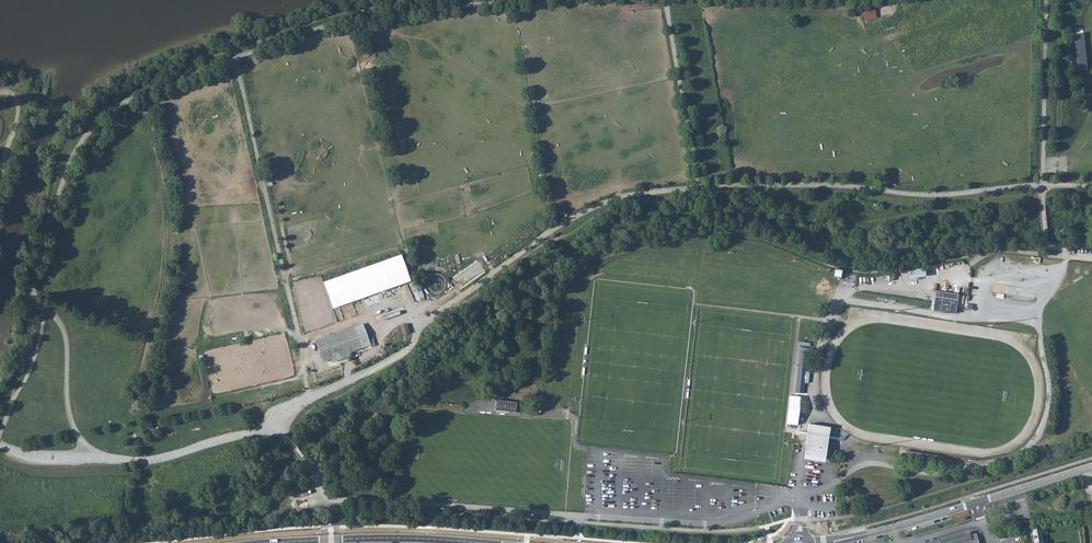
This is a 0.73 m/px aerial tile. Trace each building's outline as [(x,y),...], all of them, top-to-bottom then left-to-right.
[(876,10),(861,12),(862,20),(877,18),(876,10)] [(334,309),(410,281),(401,255),(324,282),(334,309)] [(923,268),(905,270),(907,278),(924,276),(923,268)] [(956,295),(934,291),(931,310),(953,314),(956,295)] [(405,324),(399,326),(402,335),(408,333),(405,324)] [(321,358),(330,355),(348,348),(366,342),(361,327),(315,343),(321,358)] [(362,347),(355,350),(359,358),(365,355),(362,347)] [(330,355),(332,361),(350,355),(348,348),(330,355)] [(794,401),(795,401),(797,393),(801,394),(805,356),(798,355),(794,393),(795,393),(794,401)] [(514,403),(494,400),(493,409),(513,412),(514,403)] [(830,428),(808,425),(804,447),(807,448),(806,457),(810,459),(814,460),(820,460),(823,459),(824,450),(826,450),(830,428)] [(936,457),(904,452),(903,457),(935,462),(936,457)] [(1033,542),(1041,542),(1038,528),(1032,529),(1035,542),(1033,542)] [(943,541),(944,542),(945,542),(968,533),(969,535),(970,535),(969,532),(939,541),(939,542),(943,541)] [(975,533),(970,535),(969,535),(968,533),(945,542),(978,542),(975,533)]
